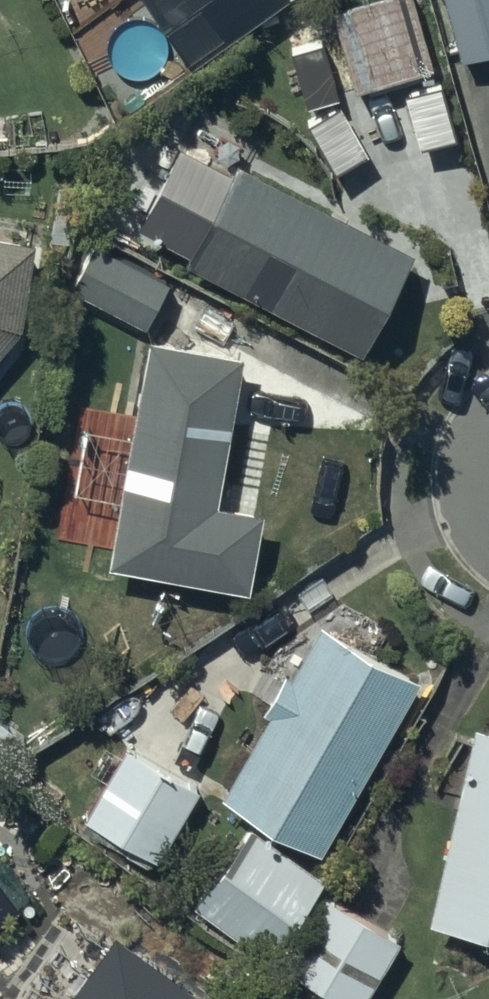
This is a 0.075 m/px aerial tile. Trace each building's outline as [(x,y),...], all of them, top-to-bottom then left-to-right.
[(353,94),(431,74),(412,0),(378,0),(332,12),(353,94)] [(459,64),(488,57),(488,0),(444,0),(459,64)] [(239,168),(187,267),(362,359),(414,260),(239,168)] [(20,332),(35,247),(0,241),(0,356),(20,332)] [(97,244),(70,292),(143,332),(170,284),(97,244)] [(86,431),(74,495),(121,504),(109,570),(249,595),(263,517),(219,509),(246,360),(147,342),(130,439),(86,431)] [(284,679),(264,714),(270,717),(221,800),(319,857),(418,686),(320,629),(289,682),(284,679)] [(427,926),(488,941),(488,736),(473,732),(427,926)] [(126,751),(85,826),(158,866),(199,791),(126,751)] [(250,831),(195,911),(272,964),(327,884),(250,831)] [(329,998),(366,998),(400,940),(325,897),(282,971),(329,998)] [(74,998),(201,998),(118,939),(74,998)]
